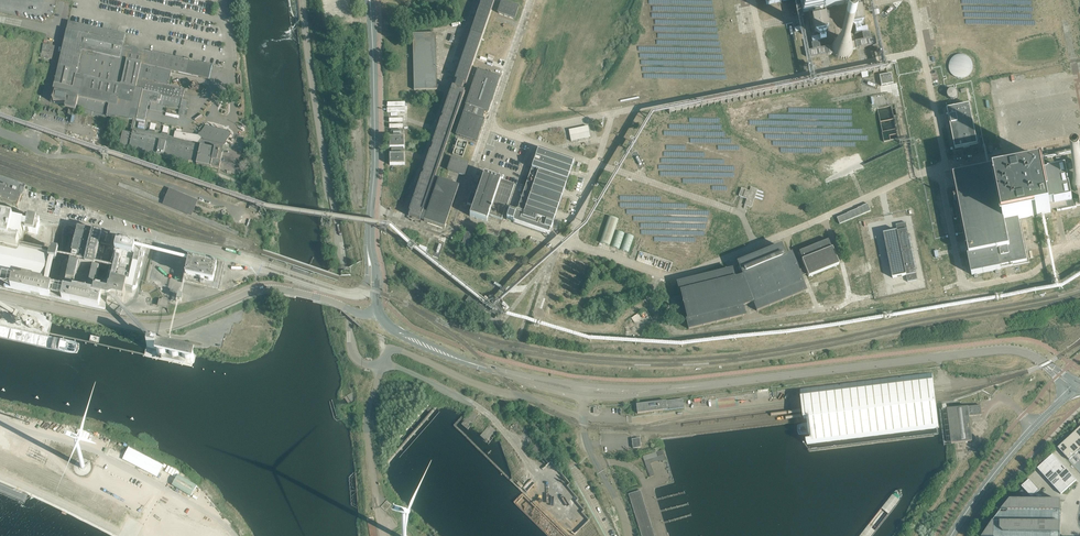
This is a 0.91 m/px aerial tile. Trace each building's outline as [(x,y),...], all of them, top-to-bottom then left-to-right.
[(454,80),(456,81),(463,83),(465,84),(494,0),(482,0),(454,80)] [(515,19),(519,7),(502,0),(497,13),(515,19)] [(802,13),(864,1),(864,0),(799,0),(802,13)] [(860,10),(846,13),(849,27),(859,25),(863,24),(860,10)] [(825,17),(811,20),(814,34),(816,34),(828,31),(825,17)] [(133,120),(135,120),(144,122),(148,105),(151,106),(150,109),(162,112),(163,106),(179,109),(178,114),(184,115),(186,106),(188,106),(189,101),(187,101),(184,100),(184,98),(182,98),(184,89),(168,85),(171,71),(209,79),(212,66),(123,46),(125,35),(69,22),(53,93),(55,93),(53,103),(77,108),(76,111),(106,118),(107,117),(106,117),(107,114),(133,120)] [(435,34),(412,34),(412,35),(413,89),(413,90),(437,90),(437,89),(436,89),(435,34)] [(862,40),(854,42),(856,49),(857,49),(865,47),(876,45),(874,38),(870,39),(869,34),(861,36),(862,40)] [(853,52),(854,50),(855,45),(853,42),(852,41),(850,39),(848,37),(845,36),(841,35),(836,37),(832,40),(830,44),(830,47),(830,52),(833,55),(836,57),(839,59),(844,59),(848,57),(851,55),(853,52)] [(55,46),(43,44),(40,57),(52,59),(55,46)] [(812,50),(808,51),(810,59),(820,56),(829,55),(830,55),(830,54),(828,47),(819,49),(818,44),(811,45),(812,50)] [(956,80),(975,72),(967,52),(947,60),(956,80)] [(465,107),(463,114),(463,113),(480,119),(483,111),(487,112),(489,106),(489,104),(489,105),(490,104),(489,104),(490,103),(490,102),(490,101),(491,101),(490,101),(491,100),(491,99),(491,98),(492,98),(492,97),(492,96),(492,95),(493,95),(493,94),(493,93),(494,92),(494,90),(495,89),(495,88),(495,87),(496,86),(496,85),(496,84),(499,77),(489,74),(489,75),(486,74),(487,73),(484,72),(477,70),(473,81),(471,89),(465,107)] [(893,83),(891,73),(880,75),(882,85),(893,83)] [(411,208),(408,216),(412,218),(413,217),(415,218),(419,220),(421,215),(464,92),(461,91),(463,83),(456,81),(454,88),(452,88),(451,88),(452,88),(451,91),(451,90),(442,117),(441,119),(432,146),(431,149),(431,148),(422,174),(422,176),(421,176),(414,196),(413,200),(412,204),(411,204),(412,204),(410,208),(411,208)] [(957,99),(958,91),(949,89),(948,98),(957,99)] [(969,105),(947,109),(955,149),(977,144),(969,105)] [(463,114),(456,136),(470,140),(475,142),(483,121),(483,120),(480,119),(463,113),(463,114)] [(120,142),(119,147),(129,149),(129,150),(148,154),(150,155),(189,163),(189,161),(197,163),(196,164),(199,164),(211,167),(219,169),(219,167),(220,162),(221,162),(220,162),(220,160),(221,160),(222,155),(223,153),(223,149),(222,149),(223,144),(224,145),(225,144),(224,144),(226,142),(227,142),(226,142),(231,135),(232,135),(231,134),(226,131),(226,130),(225,132),(224,133),(222,132),(219,129),(220,129),(219,129),(218,130),(217,131),(216,130),(212,128),(213,128),(212,127),(211,129),(210,130),(209,129),(207,127),(206,126),(205,125),(205,126),(205,127),(203,129),(202,131),(201,131),(200,133),(199,134),(198,135),(198,136),(201,138),(197,142),(191,141),(188,140),(188,139),(187,139),(188,138),(187,138),(183,137),(181,137),(181,136),(180,136),(181,135),(182,130),(176,129),(175,135),(173,137),(168,136),(167,133),(169,127),(163,126),(162,132),(160,134),(155,133),(155,131),(156,124),(151,123),(149,129),(147,131),(143,131),(133,128),(134,123),(135,120),(133,120),(132,122),(130,132),(127,132),(123,131),(121,140),(120,141),(120,142)] [(590,137),(587,127),(568,131),(570,141),(590,137)] [(403,148),(404,148),(404,137),(388,137),(389,148),(391,148),(391,154),(389,154),(389,165),(404,165),(404,154),(403,154),(403,148)] [(531,168),(517,211),(552,223),(557,210),(562,195),(564,189),(569,174),(571,168),(574,161),(538,149),(536,155),(531,153),(526,166),(531,168)] [(452,158),(447,171),(464,176),(468,164),(452,158)] [(1077,162),(1071,163),(1074,176),(1072,178),(1070,180),(1070,182),(1070,185),(1071,188),(1073,190),(1075,192),(1077,192),(1079,205),(1079,175),(1079,174),(1077,162)] [(1004,167),(953,177),(955,186),(966,241),(968,250),(969,256),(968,256),(968,259),(971,271),(972,275),(981,273),(991,271),(1000,269),(1000,268),(1013,265),(1027,262),(1026,259),(1018,219),(1026,217),(1050,212),(1049,204),(1054,203),(1054,204),(1055,204),(1057,211),(1072,208),(1074,208),(1076,207),(1075,199),(1071,199),(1069,188),(1067,188),(1067,184),(1068,184),(1065,172),(1069,172),(1068,164),(1067,164),(1067,163),(1063,164),(1063,165),(1048,168),(1050,175),(1048,175),(1048,176),(1043,177),(1041,169),(1006,176),(1004,167)] [(471,194),(467,205),(473,207),(470,216),(486,221),(488,215),(501,220),(505,208),(506,208),(514,185),(511,184),(508,183),(505,182),(503,181),(500,180),(497,179),(494,178),(492,177),(489,176),(486,175),(484,175),(481,185),(477,196),(471,194)] [(17,207),(25,185),(0,176),(0,201),(17,207)] [(423,221),(444,229),(444,228),(458,187),(457,186),(445,182),(437,180),(438,180),(424,221),(423,221)] [(749,191),(741,188),(738,196),(746,199),(744,205),(750,207),(751,207),(757,189),(750,187),(749,191)] [(176,194),(174,199),(177,201),(176,204),(188,209),(192,200),(180,195),(177,194),(176,194)] [(847,214),(837,218),(839,224),(871,211),(868,204),(857,208),(857,209),(847,213),(847,214)] [(509,210),(506,219),(506,220),(508,220),(508,221),(510,222),(510,221),(512,222),(512,221),(512,222),(513,221),(512,223),(548,235),(550,229),(551,229),(553,224),(552,224),(552,223),(517,211),(516,213),(515,213),(509,210)] [(48,262),(50,252),(30,247),(31,243),(23,242),(26,232),(37,234),(40,221),(15,215),(14,221),(0,218),(0,251),(48,262)] [(616,219),(609,216),(600,242),(609,246),(618,220),(618,219),(616,219)] [(897,231),(884,234),(893,278),(906,275),(907,282),(917,280),(906,222),(896,224),(897,231)] [(56,263),(59,251),(51,249),(50,252),(48,262),(43,283),(0,274),(0,280),(6,281),(5,287),(105,309),(107,299),(124,302),(126,291),(136,293),(146,249),(137,247),(139,240),(75,226),(73,235),(75,235),(71,253),(69,260),(64,259),(58,286),(50,284),(55,263),(56,263)] [(619,249),(625,233),(617,231),(611,246),(619,249)] [(852,233),(855,245),(861,244),(858,231),(852,233)] [(463,240),(470,242),(472,234),(466,232),(463,240)] [(628,252),(634,237),(626,234),(621,249),(628,252)] [(804,268),(796,272),(797,273),(799,278),(807,275),(808,277),(838,265),(831,248),(830,248),(827,240),(798,252),(802,260),(801,260),(804,268)] [(44,250),(45,244),(33,241),(31,247),(44,250)] [(780,247),(737,264),(738,265),(742,275),(743,277),(753,303),(754,303),(755,304),(754,305),(757,311),(759,310),(769,306),(771,305),(780,301),(782,300),(792,296),(792,297),(794,296),(802,292),(802,293),(804,292),(799,278),(797,273),(796,272),(795,272),(793,267),(794,266),(790,256),(790,255),(784,257),(780,247)] [(189,256),(183,284),(221,292),(227,265),(218,263),(219,261),(214,260),(214,262),(189,256)] [(680,283),(677,283),(679,293),(681,293),(681,295),(682,300),(678,301),(678,302),(680,311),(681,313),(680,313),(685,312),(687,318),(686,318),(687,319),(686,319),(688,329),(691,329),(702,326),(704,326),(715,323),(717,322),(728,320),(730,319),(741,316),(741,317),(744,316),(742,309),(741,307),(743,306),(753,303),(743,277),(734,280),(734,279),(733,279),(732,277),(733,277),(731,270),(730,271),(729,271),(719,273),(717,274),(706,277),(706,276),(704,277),(693,280),(691,280),(680,283)] [(177,302),(177,299),(182,300),(183,295),(173,293),(172,301),(177,302)] [(483,315),(486,309),(469,297),(465,302),(476,309),(475,310),(483,315)] [(160,299),(159,306),(167,307),(168,300),(160,299)] [(16,310),(15,311),(13,315),(26,322),(26,324),(26,325),(27,326),(28,327),(29,327),(30,328),(31,328),(32,328),(34,328),(35,328),(38,329),(40,325),(38,323),(38,321),(38,320),(37,319),(36,318),(34,317),(32,317),(31,316),(29,317),(16,310)] [(540,338),(566,342),(567,333),(541,328),(540,338)] [(807,444),(939,427),(936,404),(934,387),(932,372),(800,389),(804,419),(810,418),(810,420),(812,440),(806,441),(807,444)] [(667,410),(682,408),(683,408),(682,399),(677,399),(666,401),(667,410)] [(666,401),(636,405),(638,413),(667,410),(666,401)] [(949,409),(947,409),(951,443),(951,444),(954,443),(955,443),(958,443),(965,442),(972,441),(970,424),(970,419),(969,417),(982,415),(981,405),(974,406),(949,409)] [(489,425),(479,436),(486,442),(488,443),(495,435),(496,435),(498,433),(489,425)] [(1079,450),(1079,440),(1074,433),(1068,438),(1079,450)] [(632,439),(632,440),(633,448),(640,447),(640,440),(639,438),(632,439)] [(1063,443),(1074,455),(1079,450),(1068,438),(1063,443)] [(1063,443),(1058,448),(1069,460),(1074,455),(1063,443)] [(540,454),(541,455),(544,453),(536,444),(534,447),(535,448),(532,450),(537,456),(540,454)] [(659,461),(659,462),(666,460),(663,450),(642,456),(644,461),(645,465),(650,464),(659,461)] [(1053,455),(1037,469),(1061,494),(1076,481),(1053,455)] [(1029,480),(1021,487),(1031,498),(1039,491),(1029,480)] [(643,490),(630,494),(643,535),(656,535),(643,490)] [(1010,501),(1001,511),(1060,512),(1060,501),(1010,501)] [(984,535),(994,535),(994,522),(993,522),(984,535)] [(1060,523),(1000,523),(1000,530),(1003,534),(1060,534),(1060,523)]
